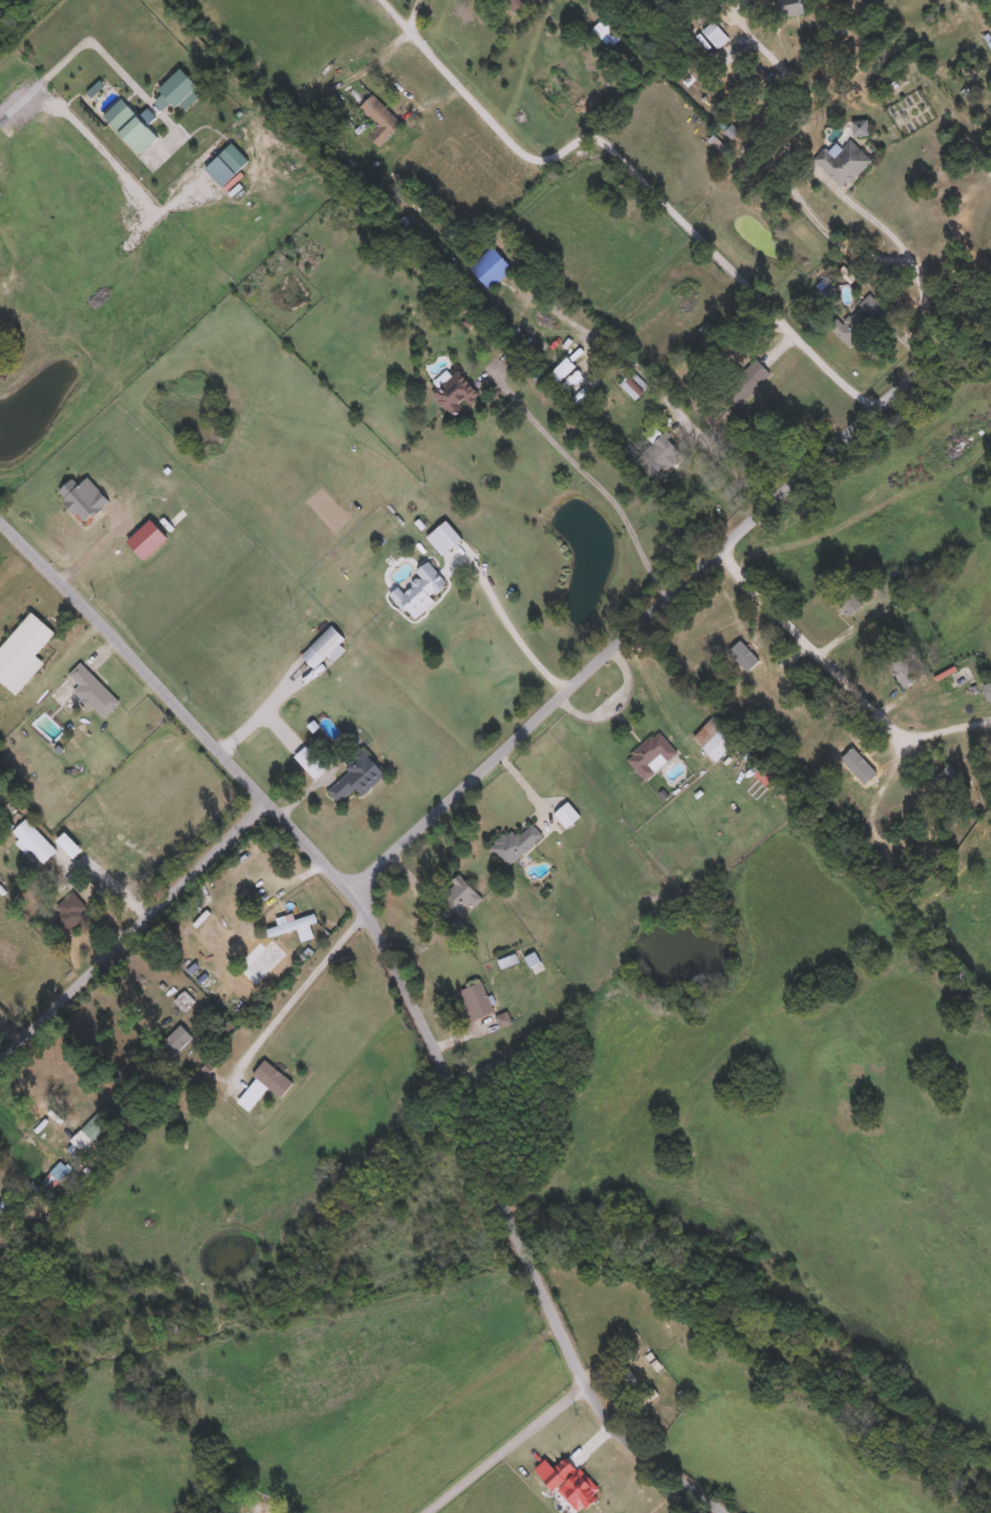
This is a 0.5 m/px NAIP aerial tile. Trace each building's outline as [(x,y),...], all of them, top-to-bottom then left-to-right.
[(515,13),(502,0),(528,0),(515,13)] [(778,14),(778,0),(801,0),(801,14),(778,14)] [(702,29),(713,19),(729,38),(717,48),(702,29)] [(403,124),(378,147),(367,136),(377,126),(359,107),(373,93),(403,124)] [(108,123),(126,105),(157,136),(139,154),(108,123)] [(853,121),(866,121),(866,133),(853,133),(853,121)] [(841,147),(850,138),(871,160),(843,187),(814,157),(826,146),(828,149),(836,142),(841,147)] [(235,172),(218,154),(232,142),(248,160),(235,172)] [(490,289),(468,267),(491,245),(512,267),(490,289)] [(848,344),(832,328),(869,292),(885,309),(848,344)] [(575,365),(557,381),(549,373),(566,356),(575,365)] [(738,404),(723,389),(755,357),(770,372),(738,404)] [(458,402),(459,412),(441,412),(440,381),(474,381),(474,401),(458,402)] [(955,421),(962,415),(968,422),(961,428),(955,421)] [(638,456),(661,432),(681,451),(658,475),(638,456)] [(391,592),(400,585),(402,588),(419,576),(415,570),(429,559),(447,583),(430,596),(435,602),(411,619),(391,592)] [(830,595),(843,583),(863,604),(850,617),(830,595)] [(16,694),(0,680),(0,647),(30,611),(54,632),(35,655),(43,662),(16,694)] [(301,656),(331,625),(344,638),(314,668),(301,656)] [(746,672),(729,654),(742,642),(759,660),(746,672)] [(884,658),(899,648),(918,678),(903,687),(884,658)] [(89,709),(74,694),(62,706),(49,693),(80,662),(119,701),(104,716),(93,705),(89,709)] [(738,738),(716,760),(693,736),(714,714),(738,738)] [(627,755),(659,729),(678,752),(645,778),(627,755)] [(343,764),(363,747),(386,774),(362,794),(355,787),(338,801),(328,789),(349,771),(343,764)] [(929,784),(948,762),(960,773),(942,795),(929,784)] [(756,771),(765,765),(775,777),(767,784),(756,771)] [(581,815),(566,827),(553,812),(568,800),(581,815)] [(43,863),(11,831),(25,817),(57,849),(43,863)] [(543,834),(507,865),(493,849),(528,817),(543,834)] [(461,914),(440,893),(459,874),(480,894),(461,914)] [(73,926),(56,904),(73,890),(90,911),(73,926)] [(284,914),(292,911),(294,918),(315,912),(317,921),(269,935),(267,927),(286,921),(284,914)] [(255,982),(242,969),(272,939),(285,953),(255,982)] [(460,988),(483,980),(493,1011),(471,1019),(460,988)] [(168,1061),(155,1047),(180,1023),(193,1036),(168,1061)] [(105,1124),(93,1139),(81,1129),(93,1114),(105,1124)] [(51,1189),(41,1179),(61,1160),(70,1170),(51,1189)] [(3,1212),(0,1208),(0,1200),(9,1194),(16,1204),(3,1212)]
